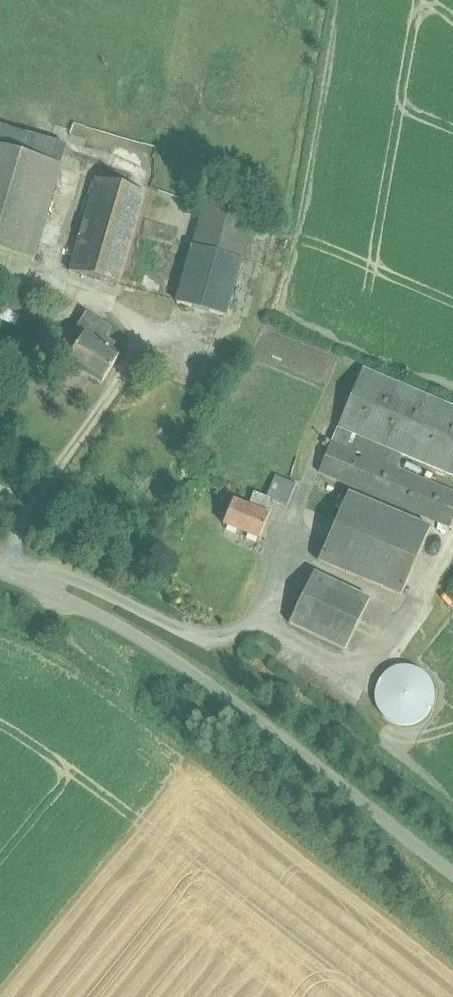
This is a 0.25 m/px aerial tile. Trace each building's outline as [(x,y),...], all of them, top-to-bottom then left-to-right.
[(0,125),(0,251),(36,261),(70,145),(0,125)] [(147,196),(97,181),(71,271),(122,286),(147,196)] [(256,218),(207,204),(179,302),(228,316),(256,218)] [(5,296),(0,306),(21,316),(26,306),(5,296)] [(109,330),(85,314),(75,329),(84,335),(66,361),(100,384),(119,356),(100,343),(109,330)] [(402,455),(452,477),(452,407),(363,369),(320,472),(450,528),(452,521),(452,495),(396,471),(402,455)] [(297,485),(276,477),(267,498),(254,492),(249,506),(235,500),(225,524),(261,539),(271,515),(263,511),(268,500),(288,508),(297,485)] [(329,484),(326,490),(332,493),(335,487),(329,484)] [(350,492),(341,512),(319,563),(401,599),(423,548),(432,528),(350,492)] [(370,601),(316,575),(290,627),(345,654),(370,601)] [(372,689),(372,696),(372,703),(375,709),(378,715),(383,720),(389,723),(395,726),(402,727),(409,726),(415,724),(421,720),(426,715),(430,709),(432,703),(433,696),(432,689),(430,683),(426,677),(421,672),(415,668),(409,666),(402,665),(395,666),(389,668),(383,672),(378,677),(375,683),(372,689)]
